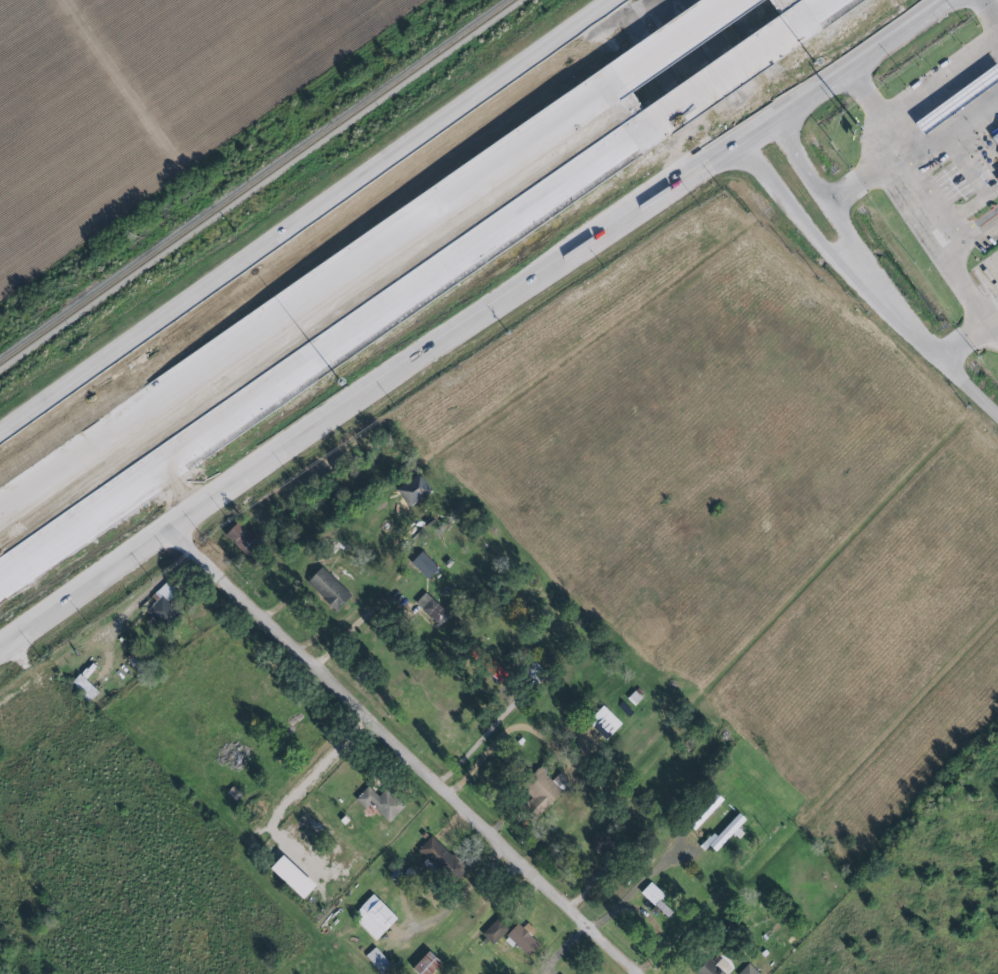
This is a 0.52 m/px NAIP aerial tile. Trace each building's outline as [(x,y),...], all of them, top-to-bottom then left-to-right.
[(625,91),(771,1),(770,0),(703,0),(606,59),(625,91)] [(639,108),(660,140),(803,48),(783,16),(639,108)] [(922,123),(997,68),(997,84),(929,134),(922,123)] [(400,488),(410,506),(434,491),(424,474),(400,488)] [(441,569),(424,552),(413,563),(431,580),(441,569)] [(341,611),(355,596),(324,568),(310,583),(341,611)] [(168,628),(181,612),(170,603),(178,592),(166,582),(154,597),(158,600),(148,612),(168,628)] [(450,614),(427,592),(417,603),(440,625),(450,614)] [(503,684),(511,675),(483,649),(475,658),(503,684)] [(610,740),(625,724),(606,706),(591,722),(610,740)] [(542,814),(573,785),(562,773),(553,781),(547,773),(523,794),(542,814)] [(381,798),(369,787),(357,800),(368,811),(373,805),(391,823),(407,807),(389,790),(381,798)] [(605,855),(618,837),(602,826),(590,844),(605,855)] [(465,867),(435,835),(420,849),(450,881),(465,867)] [(274,870),(307,901),(320,886),(287,855),(274,870)] [(666,895),(653,883),(642,895),(656,907),(666,895)] [(379,941),(401,919),(375,894),(354,917),(379,941)] [(511,930),(500,918),(483,934),(495,946),(511,930)] [(509,936),(532,958),(543,946),(534,937),(537,934),(523,921),(509,936)] [(383,973),(385,973),(394,966),(378,947),(368,956),(383,973)] [(434,951),(417,969),(422,973),(438,973),(447,964),(434,951)] [(710,959),(696,973),(697,973),(726,973),(710,959)] [(749,963),(739,973),(761,973),(749,963)]
